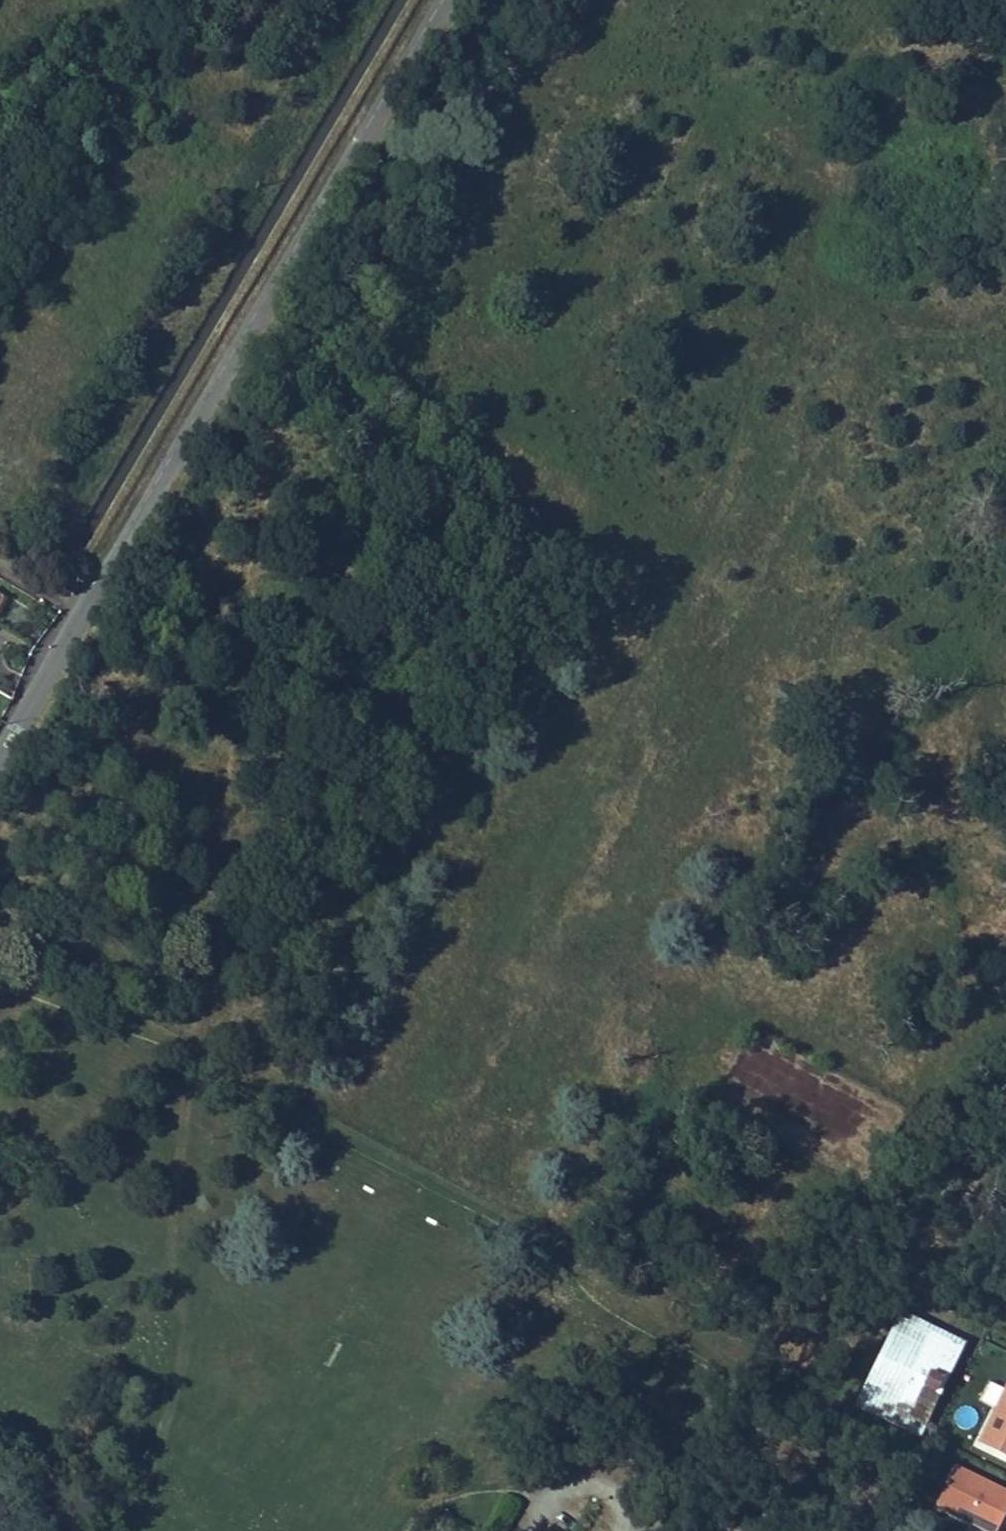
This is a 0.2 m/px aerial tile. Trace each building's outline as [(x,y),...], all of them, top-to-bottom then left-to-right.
[(765,1291),(749,1284),(745,1293),(761,1301),(765,1291)] [(897,1313),(853,1408),(919,1438),(963,1343),(897,1313)] [(1005,1458),(1005,1387),(978,1444),(1005,1458)] [(982,1530),(997,1530),(1005,1513),(1005,1494),(954,1468),(935,1508),(982,1530)]
